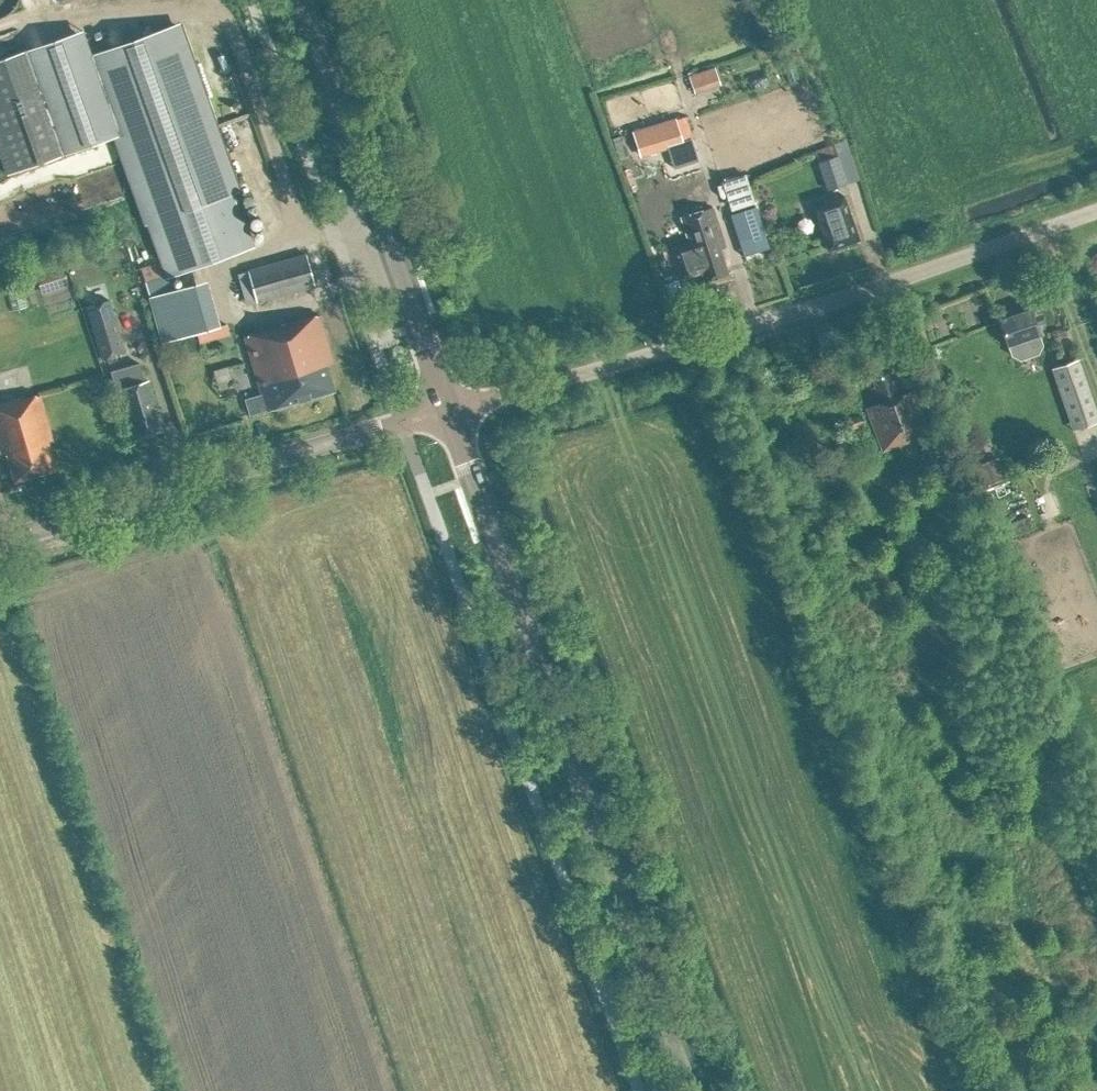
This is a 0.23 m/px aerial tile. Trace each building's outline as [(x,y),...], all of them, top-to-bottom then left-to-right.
[(4,17),(13,6),(14,0),(0,0),(0,19),(4,17)] [(27,49),(0,58),(0,157),(6,174),(113,137),(144,225),(146,224),(159,261),(165,277),(172,274),(255,245),(236,191),(240,190),(180,21),(91,53),(83,29),(27,49)] [(719,63),(692,71),(698,90),(724,82),(719,63)] [(649,108),(668,103),(663,88),(645,93),(649,108)] [(646,155),(679,145),(672,120),(638,130),(646,155)] [(826,190),(847,183),(858,179),(846,140),(814,150),(826,190)] [(762,202),(772,198),(767,185),(757,189),(762,202)] [(828,249),(858,239),(843,195),(813,205),(817,216),(816,216),(828,249)] [(713,206),(681,217),(688,240),(670,245),(680,279),(702,272),(704,279),(727,272),(720,249),(727,247),(713,206)] [(731,216),(744,257),(768,249),(755,208),(731,216)] [(256,301),(315,285),(306,252),(247,269),(256,301)] [(176,288),(172,274),(165,277),(159,261),(139,267),(148,295),(176,288)] [(42,293),(66,285),(60,266),(36,273),(42,293)] [(12,310),(28,306),(20,279),(4,284),(12,310)] [(161,341),(196,331),(183,286),(176,288),(148,295),(161,341)] [(101,356),(124,349),(108,297),(85,304),(101,356)] [(1032,316),(1029,308),(1011,314),(1010,310),(1000,314),(1001,318),(998,319),(1006,344),(1009,344),(1013,355),(1022,359),(1030,356),(1035,356),(1040,353),(1042,347),(1035,326),(1045,323),(1041,313),(1032,316)] [(266,409),(333,390),(326,364),(333,362),(319,313),(244,335),(262,393),(245,398),(249,414),(266,409)] [(202,339),(233,331),(230,320),(200,328),(202,339)] [(1096,422),(1096,404),(1081,358),(1051,368),(1073,431),(1096,422)] [(144,382),(138,362),(110,370),(116,390),(120,389),(128,414),(131,413),(137,435),(158,429),(152,407),(155,406),(148,381),(144,382)] [(219,365),(221,385),(248,382),(246,362),(219,365)] [(897,395),(889,371),(872,378),(874,386),(869,388),(874,403),(865,406),(880,449),(928,432),(913,389),(897,395)] [(39,394),(24,398),(23,395),(0,402),(0,450),(1,454),(6,453),(14,480),(55,468),(47,441),(52,440),(39,394)]
